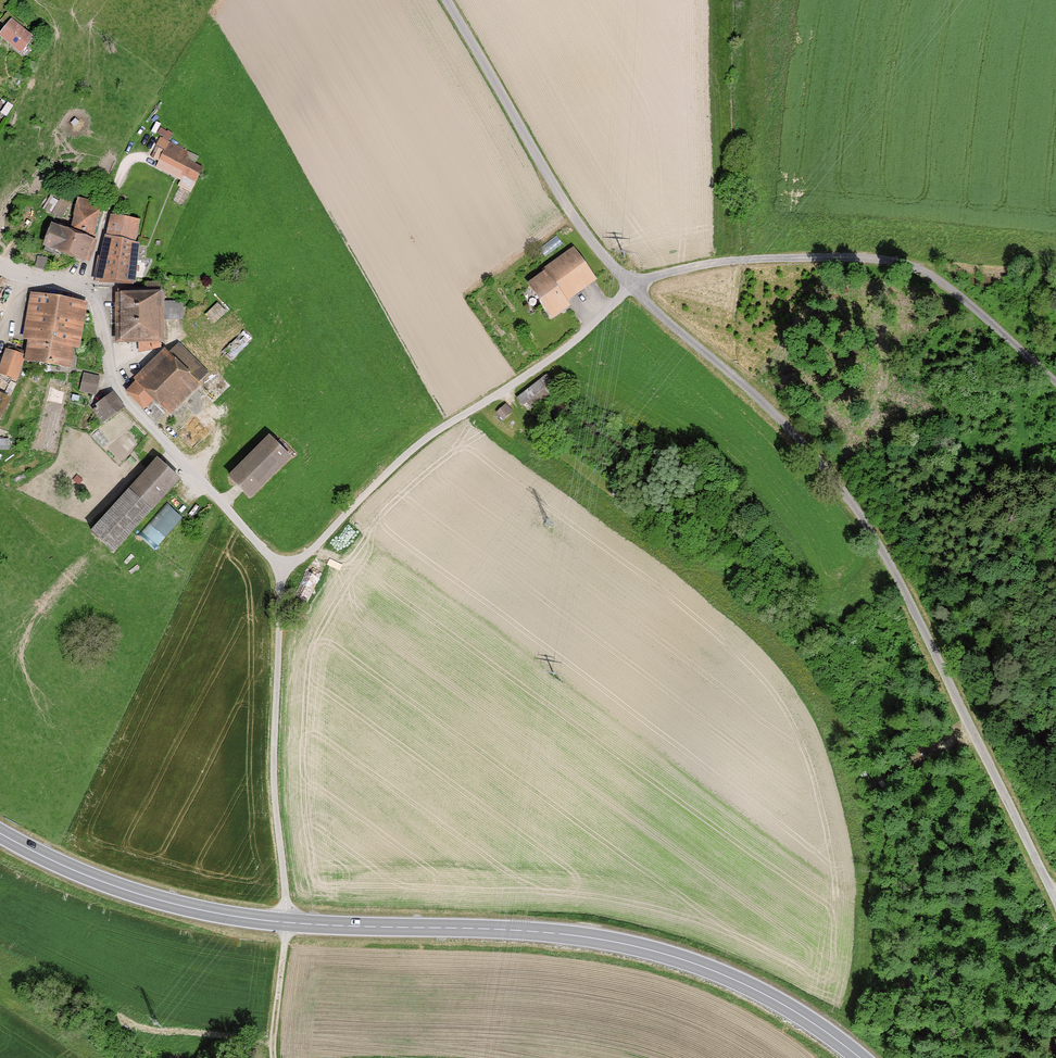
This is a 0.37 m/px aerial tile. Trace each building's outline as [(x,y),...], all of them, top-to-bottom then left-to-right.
[(10,20),(0,34),(22,50),(32,36),(10,20)] [(162,133),(150,162),(194,181),(201,163),(185,157),(188,146),(162,133)] [(80,199),(73,228),(93,233),(100,204),(80,199)] [(112,216),(97,279),(132,280),(135,242),(138,220),(112,216)] [(94,239),(53,224),(46,243),(59,247),(58,249),(86,260),(94,239)] [(529,287),(552,320),(569,308),(564,301),(594,280),(573,250),(544,270),(547,275),(529,287)] [(117,293),(118,341),(140,341),(141,350),(160,346),(160,341),(163,341),(163,319),(182,319),(182,301),(163,302),(163,292),(160,292),(160,283),(148,283),(148,293),(117,293)] [(83,304),(33,297),(27,336),(31,337),(28,358),(69,364),(72,344),(77,345),(83,304)] [(214,322),(227,310),(218,301),(205,313),(214,322)] [(224,311),(215,325),(222,329),(231,315),(224,311)] [(153,398),(170,415),(201,384),(198,382),(208,372),(179,343),(168,354),(165,351),(138,378),(139,379),(128,391),(144,408),(153,398)] [(24,356),(7,350),(0,370),(17,376),(24,356)] [(98,377),(85,374),(81,390),(94,393),(98,377)] [(528,410),(549,392),(537,379),(516,396),(528,410)] [(56,451),(71,387),(50,382),(35,446),(56,451)] [(0,393),(0,418),(9,397),(0,393)] [(122,406),(113,394),(94,408),(103,420),(122,406)] [(269,430),(229,472),(253,494),(293,453),(269,430)] [(157,460),(94,530),(114,548),(178,478),(157,460)] [(140,536),(157,549),(183,514),(165,501),(140,536)]
